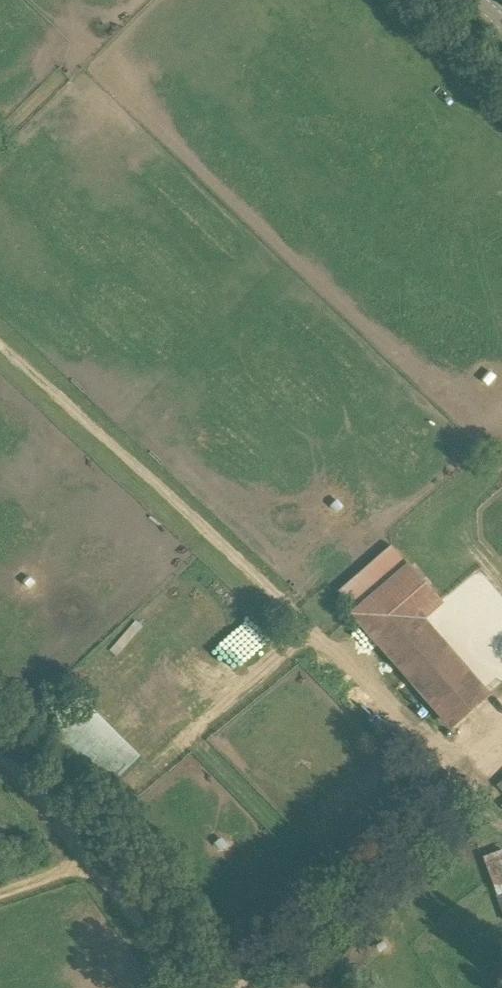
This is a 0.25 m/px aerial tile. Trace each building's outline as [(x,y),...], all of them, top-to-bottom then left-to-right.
[(443,601),(413,566),(357,615),(453,726),(488,696),(422,619),(443,601)] [(105,786),(136,756),(84,702),(52,732),(105,786)] [(496,895),(501,893),(501,852),(483,859),(496,895)]
